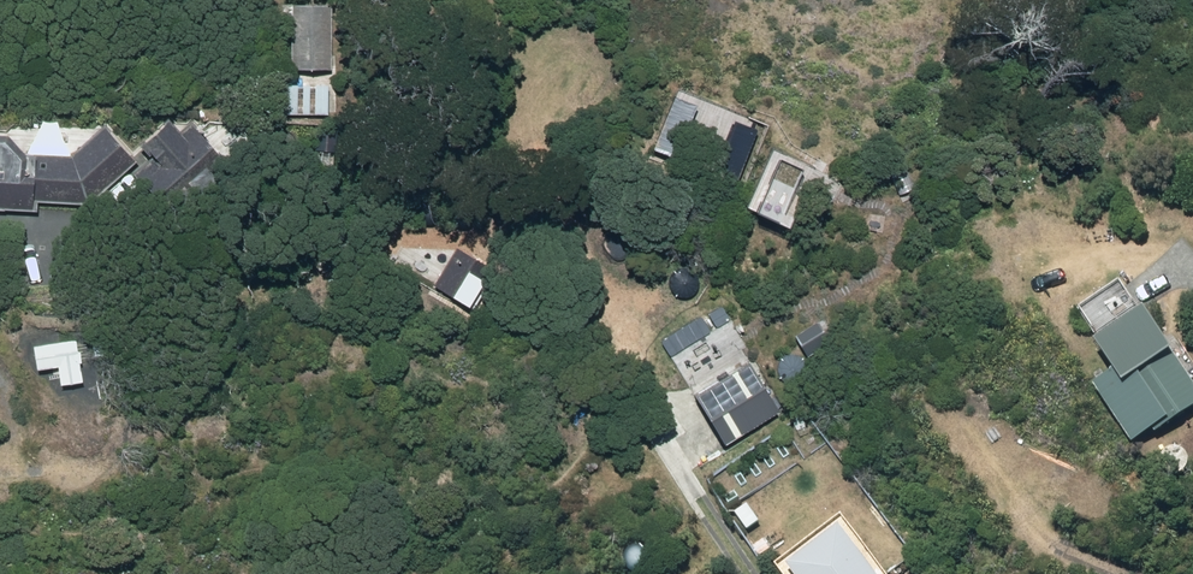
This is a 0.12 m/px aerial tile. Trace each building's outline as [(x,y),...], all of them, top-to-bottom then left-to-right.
[(332,73),(332,6),(291,6),(292,73),(332,73)] [(331,86),(283,86),(282,115),(331,115),(331,86)] [(153,160),(134,176),(172,220),(231,169),(193,125),(181,135),(171,123),(142,148),(153,160)] [(89,204),(135,162),(104,129),(71,159),(25,157),(7,138),(0,138),(0,209),(36,211),(36,202),(89,204)] [(458,249),(436,287),(471,307),(493,269),(458,249)] [(1144,305),(1095,338),(1113,367),(1095,380),(1133,438),(1152,425),(1154,430),(1192,405),(1192,379),(1144,305)] [(701,319),(662,343),(671,357),(710,333),(701,319)] [(749,363),(694,396),(725,446),(779,414),(749,363)] [(840,524),(788,563),(796,573),(880,573),(840,524)]
